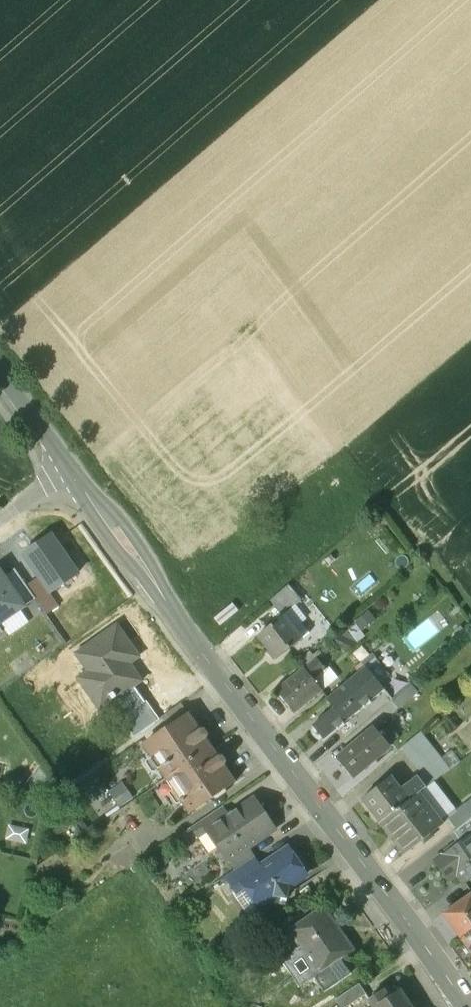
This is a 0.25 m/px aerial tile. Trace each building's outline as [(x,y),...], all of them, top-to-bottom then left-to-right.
[(23,556),(38,577),(51,595),(80,574),(53,535),(23,556)] [(4,578),(24,606),(35,599),(26,585),(15,569),(4,578)] [(0,572),(0,622),(24,606),(4,578),(0,572)] [(38,577),(26,585),(35,599),(47,616),(59,607),(51,595),(38,577)] [(271,600),(283,615),(301,601),(290,586),(271,600)] [(301,638),(283,615),(258,635),(277,658),(301,638)] [(139,657),(116,626),(75,654),(87,672),(77,680),(99,710),(141,681),(129,664),(139,657)] [(365,667),(326,699),(334,708),(312,726),(324,740),(383,690),(379,684),(389,676),(372,654),(362,662),(365,667)] [(325,670),(317,659),(305,668),(313,679),(325,670)] [(305,668),(304,668),(276,690),(293,712),(322,690),(313,679),(305,668)] [(410,684),(392,700),(399,708),(417,692),(410,684)] [(145,703),(120,719),(133,738),(158,721),(145,703)] [(199,730),(188,715),(173,726),(144,746),(166,779),(212,748),(206,740),(207,736),(204,731),(199,730)] [(389,746),(374,728),(336,759),(351,777),(389,746)] [(432,747),(420,732),(401,748),(412,762),(428,750),(432,747)] [(166,779),(158,784),(173,805),(180,800),(190,813),(236,782),(225,767),(226,762),(223,758),(218,757),(212,748),(166,779)] [(438,763),(428,750),(412,762),(421,773),(417,777),(426,788),(443,774),(435,764),(438,763)] [(402,790),(390,777),(362,799),(381,822),(417,794),(426,788),(417,777),(407,785),(408,785),(402,790)] [(440,825),(417,794),(381,822),(404,852),(440,825)] [(448,816),(458,829),(470,819),(470,799),(448,816)] [(230,817),(209,831),(209,832),(220,848),(218,854),(221,859),(227,859),(229,861),(249,847),(275,830),(255,800),(230,817)] [(223,806),(191,827),(198,839),(209,832),(209,831),(230,817),(223,806)] [(454,832),(461,842),(470,835),(470,819),(458,829),(454,832)] [(434,861),(447,879),(456,872),(464,883),(470,878),(470,835),(461,842),(434,861)] [(249,847),(229,861),(235,870),(255,856),(249,847)] [(262,867),(242,880),(246,886),(260,907),(276,897),(288,899),(290,887),(306,877),(289,850),(262,867)] [(235,870),(226,876),(236,892),(246,886),(242,880),(262,867),(255,856),(235,870)] [(260,907),(246,886),(236,892),(250,914),(260,907)] [(441,914),(460,939),(470,931),(470,893),(441,914)] [(323,908),(289,931),(318,973),(341,958),(352,950),(323,908)] [(460,939),(470,953),(470,931),(460,939)] [(351,973),(341,958),(318,973),(315,976),(325,990),(351,973)] [(334,999),(339,1006),(345,1006),(365,994),(358,984),(334,999)] [(388,997),(384,990),(369,1000),(373,1006),(411,1006),(400,989),(388,997)]
